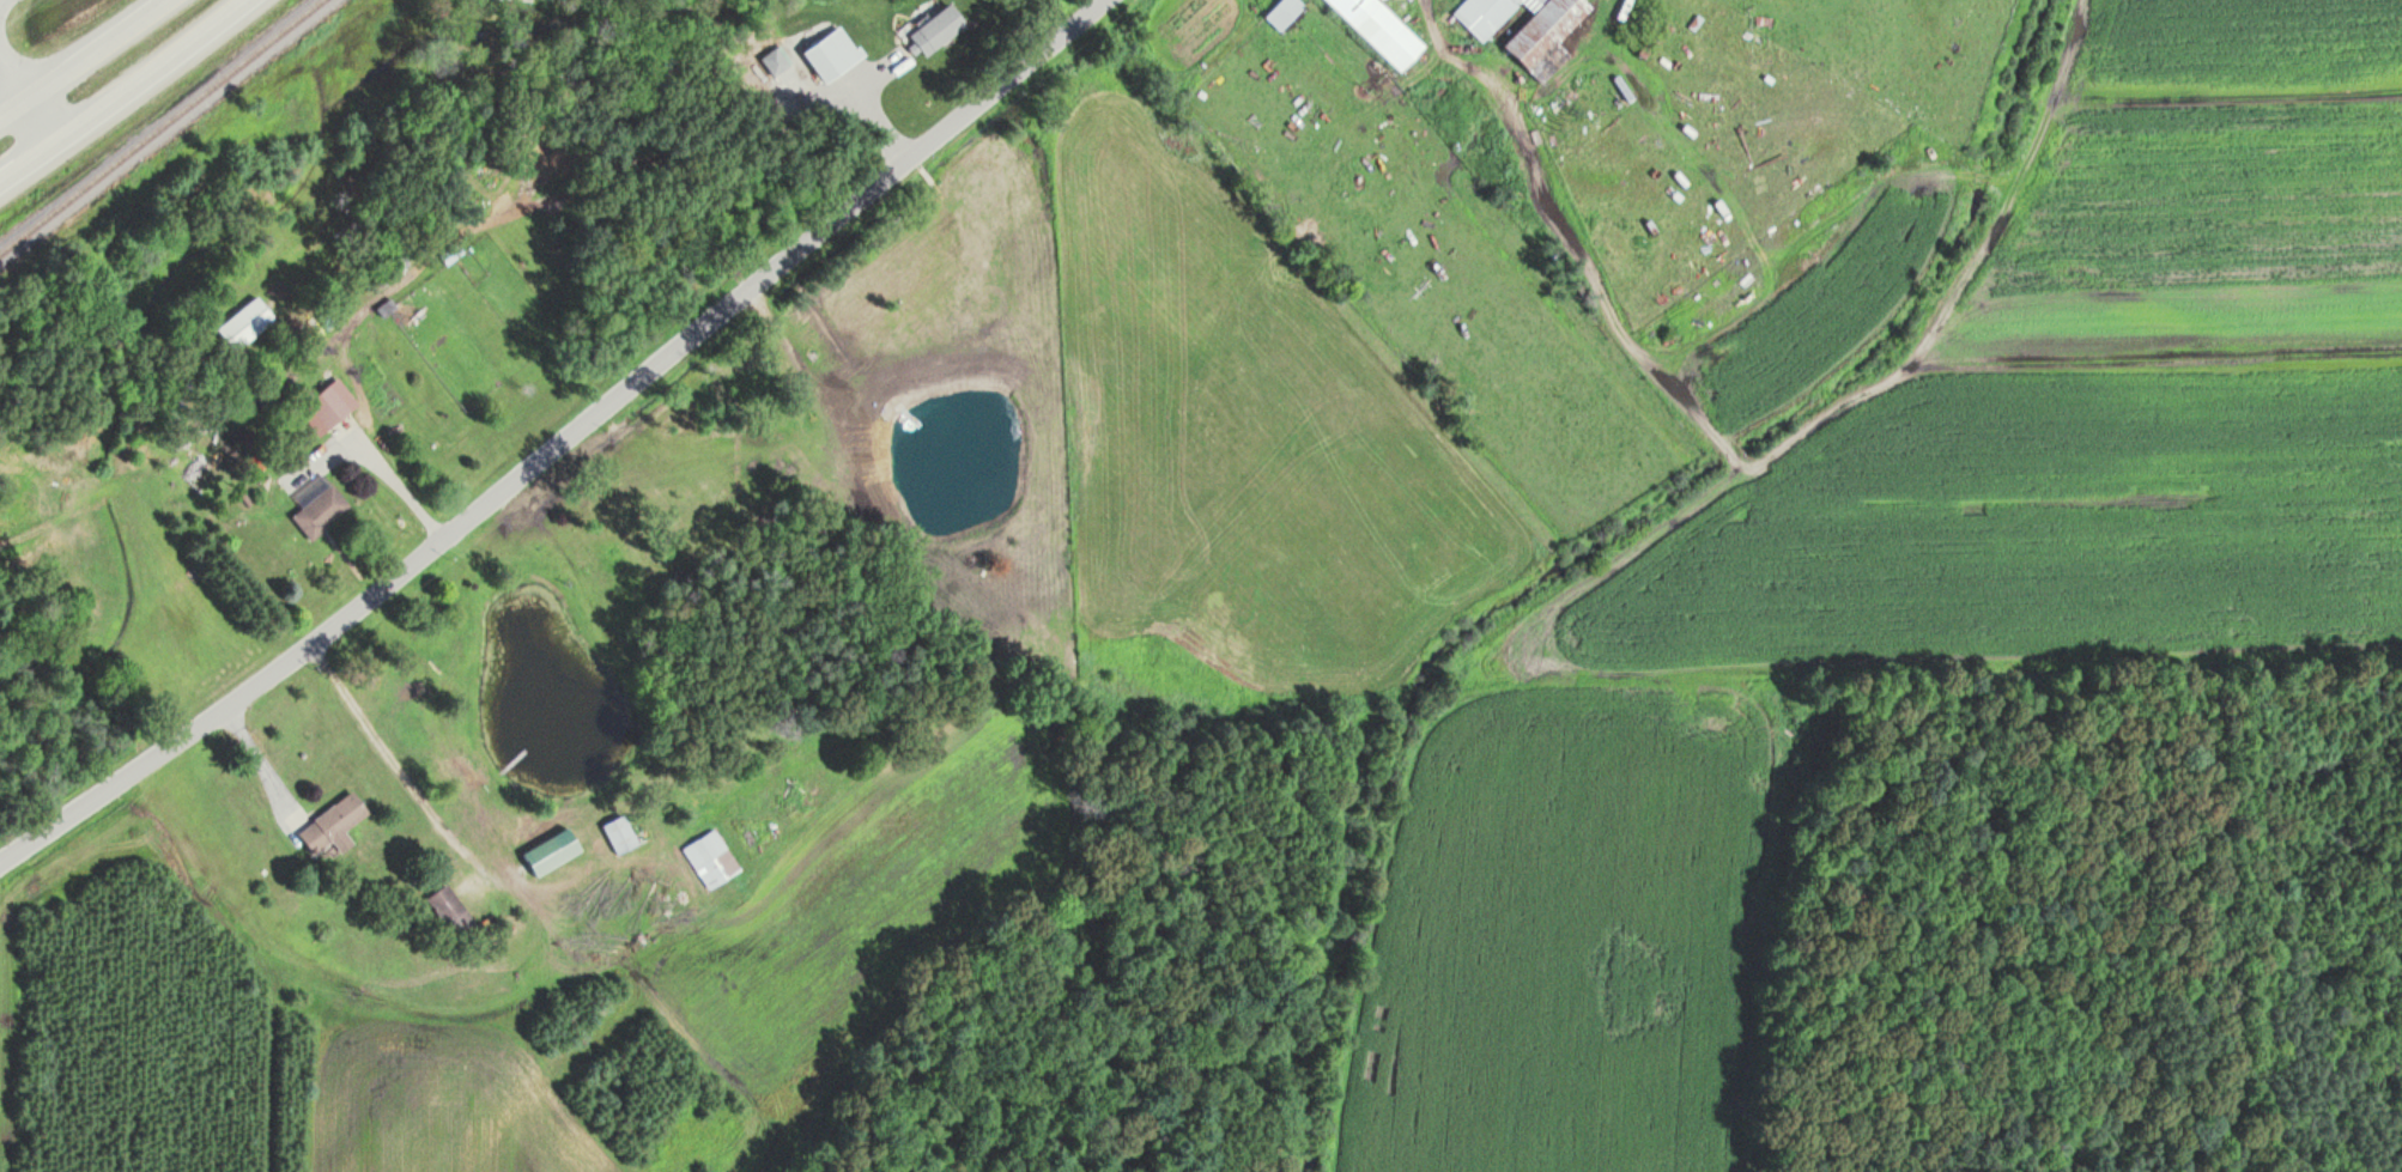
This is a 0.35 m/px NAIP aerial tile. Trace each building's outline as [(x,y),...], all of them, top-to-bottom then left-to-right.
[(1277,30),(1303,4),(1299,0),(1276,0),(1262,14),(1277,30)] [(1397,71),(1423,46),(1377,0),(1325,0),(1397,71)] [(1520,0),(1462,0),(1450,13),(1482,42),(1520,0)] [(1529,73),(1591,9),(1582,0),(1543,0),(1499,45),(1529,73)] [(963,24),(946,3),(906,33),(922,55),(963,24)] [(844,67),(827,34),(801,47),(818,80),(844,67)] [(446,264),(463,252),(456,242),(439,255),(446,264)] [(214,326),(231,350),(275,319),(257,295),(214,326)] [(305,397),(321,427),(347,414),(331,384),(305,397)] [(289,514),(308,540),(350,510),(331,483),(289,514)] [(309,852),(331,839),(338,851),(351,843),(342,829),(367,814),(353,791),(294,828),(309,852)] [(636,843),(621,813),(600,824),(616,853),(636,843)] [(725,847),(712,828),(681,848),(707,888),(722,878),(709,858),(725,847)] [(520,847),(530,873),(578,854),(568,829),(520,847)] [(444,931),(466,919),(448,882),(425,894),(444,931)]
